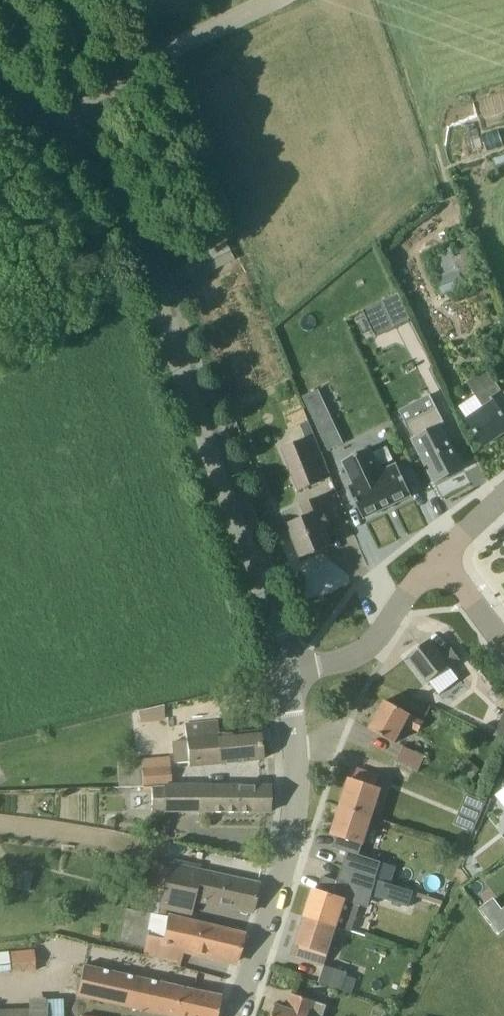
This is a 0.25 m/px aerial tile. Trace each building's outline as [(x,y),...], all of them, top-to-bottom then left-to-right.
[(466,289),(460,271),(436,280),(442,295),(452,291),(453,294),(466,289)] [(394,327),(411,319),(399,294),(383,301),(394,325),(393,326),(394,327)] [(494,400),(493,401),(492,398),(502,391),(487,369),(467,383),(484,407),(467,419),(485,446),(503,433),(503,415),(494,400)] [(436,483),(463,469),(441,427),(446,425),(437,408),(406,424),(414,440),(413,440),(436,483)] [(331,416),(315,424),(328,451),(343,443),(331,416)] [(309,438),(315,436),(310,422),(308,423),(301,425),(306,439),(309,438)] [(309,438),(323,476),(330,473),(315,436),(309,438)] [(281,449),(298,492),(326,481),(323,476),(309,438),(306,439),(281,449)] [(365,520),(413,497),(398,465),(382,473),(371,449),(345,462),(356,486),(350,488),(365,520)] [(331,528),(330,524),(319,498),(302,505),(307,518),(289,525),(302,557),(332,545),(326,530),(331,528)] [(429,682),(460,659),(453,649),(443,656),(430,640),(409,656),(429,682)] [(425,722),(403,710),(385,701),(370,729),(396,744),(406,726),(419,732),(425,722)] [(494,736),(503,740),(503,714),(494,736)] [(259,731),(219,735),(218,719),(184,723),(186,740),(172,742),(174,763),(188,762),(189,767),(262,760),(259,731)] [(397,762),(419,772),(425,756),(403,747),(397,762)] [(142,769),(142,759),(117,761),(117,771),(119,786),(144,786),(142,769)] [(170,767),(142,769),(144,786),(152,787),(171,785),(170,767)] [(374,787),(377,776),(358,769),(354,781),(350,779),(341,806),(373,817),(382,790),(374,787)] [(269,786),(249,786),(171,785),(152,787),(152,811),(269,813),(269,786)] [(474,832),(486,802),(467,794),(455,824),(474,832)] [(361,855),(373,817),(341,806),(332,834),(337,836),(333,847),(359,856),(353,872),(386,883),(392,865),(361,855)] [(107,826),(114,827),(115,820),(109,819),(107,826)] [(258,884),(239,879),(169,863),(167,870),(151,867),(146,891),(150,892),(146,912),(157,915),(158,909),(191,917),(195,899),(252,912),(258,884)] [(353,872),(348,888),(350,889),(350,888),(372,895),(438,917),(443,901),(386,883),(353,872)] [(346,899),(350,889),(348,888),(322,880),(319,891),(314,890),(306,917),(337,927),(338,927),(352,931),(354,925),(361,904),(346,899)] [(502,910),(489,919),(499,933),(503,929),(503,909),(502,910)] [(243,934),(224,928),(167,914),(166,918),(153,914),(148,930),(151,931),(145,954),(176,963),(175,966),(180,967),(185,948),(234,963),(243,934)] [(301,946),(297,957),(323,966),(327,955),(328,956),(337,927),(306,917),(297,945),(301,946)] [(11,971),(11,974),(36,972),(34,949),(0,952),(0,972),(11,971)] [(202,991),(84,964),(77,995),(167,1015),(217,1015),(221,996),(202,991)] [(326,966),(320,983),(353,994),(357,980),(348,977),(349,973),(326,966)] [(301,996),(292,994),(287,1009),(277,1006),(274,1015),(325,1015),(328,1005),(301,996)]
